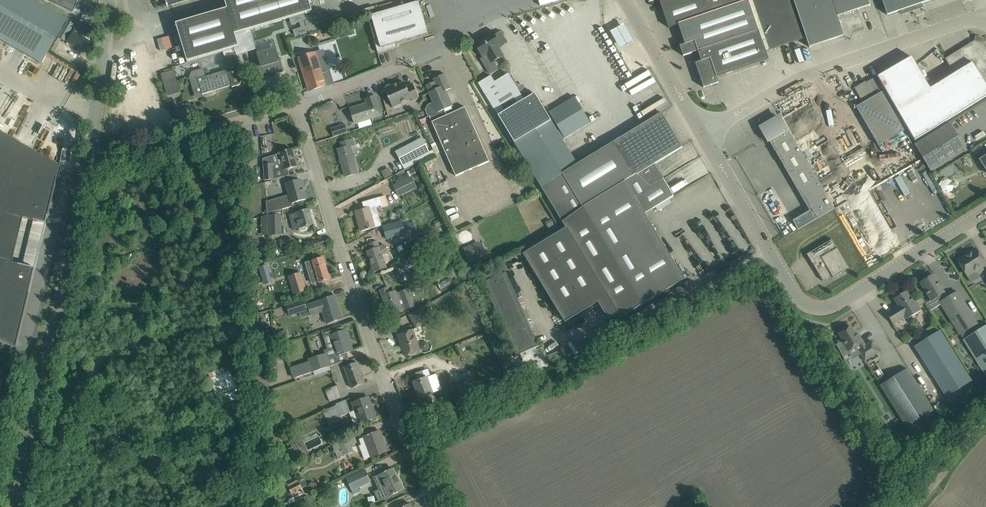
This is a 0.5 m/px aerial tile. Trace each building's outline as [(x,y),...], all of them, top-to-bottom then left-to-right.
[(40,63),(65,19),(32,0),(0,0),(0,40),(40,63)] [(72,11),(77,0),(48,0),(72,11)] [(176,24),(185,55),(187,62),(239,46),(235,34),(313,11),(309,0),(225,0),(227,8),(178,23),(176,24)] [(669,27),(678,24),(749,0),(748,0),(659,0),(669,27)] [(749,0),(678,24),(685,44),(680,46),(683,56),(698,51),(759,30),(749,0)] [(869,0),(794,0),(810,47),(844,36),(850,39),(849,39),(850,40),(854,32),(864,29),(857,10),(870,6),(869,0)] [(887,15),(902,10),(902,11),(906,12),(913,10),(916,4),(921,2),(921,3),(931,0),(882,0),(887,15)] [(429,34),(419,1),(371,15),(378,39),(374,40),(378,53),(397,47),(396,43),(429,34)] [(74,25),(66,21),(57,37),(64,42),(74,25)] [(624,49),(639,41),(629,23),(615,31),(624,49)] [(82,31),(74,27),(65,41),(84,52),(90,41),(79,35),(82,31)] [(353,27),(346,29),(348,36),(355,34),(353,27)] [(492,30),(486,34),(482,37),(483,38),(474,44),(483,58),(487,56),(492,63),(504,56),(499,49),(508,43),(501,31),(495,35),(492,30)] [(759,30),(698,51),(701,61),(695,63),(704,88),(719,82),(717,77),(769,59),(759,30)] [(883,85),(915,141),(985,96),(985,85),(979,74),(985,70),(985,48),(982,43),(974,41),(945,59),(954,74),(930,88),(912,57),(877,77),(883,85)] [(278,61),(274,48),(257,52),(261,66),(259,67),(262,77),(283,70),(281,60),(278,61)] [(254,62),(251,50),(238,53),(242,65),(254,62)] [(240,65),(236,53),(225,57),(228,68),(240,65)] [(316,53),(300,58),(302,66),(309,88),(310,91),(326,86),(325,83),(331,81),(325,60),(319,61),(316,53)] [(237,67),(227,70),(206,77),(203,69),(192,72),(190,77),(195,96),(231,85),(232,87),(239,85),(241,82),(237,67)] [(627,84),(646,117),(672,103),(653,69),(627,84)] [(177,82),(173,71),(162,74),(165,86),(177,82)] [(579,72),(555,86),(562,99),(586,85),(579,72)] [(446,91),(451,88),(445,74),(434,79),(435,82),(434,82),(426,85),(429,92),(438,113),(451,107),(453,106),(446,91)] [(491,76),(479,83),(540,185),(561,172),(536,130),(551,121),(535,93),(524,100),(509,74),(495,82),(491,76)] [(856,107),(879,146),(904,131),(874,78),(865,83),(864,82),(854,88),(863,103),(856,107)] [(384,89),(389,98),(392,107),(411,99),(412,101),(419,98),(417,93),(413,84),(406,86),(404,82),(394,87),(393,85),(384,89)] [(382,115),(379,106),(376,96),(366,99),(367,103),(350,109),(355,124),(382,115)] [(549,112),(565,139),(590,123),(575,97),(549,112)] [(430,116),(447,155),(456,176),(488,161),(465,108),(454,112),(451,107),(438,113),(430,116)] [(566,228),(523,254),(564,322),(599,302),(608,319),(618,313),(620,316),(621,318),(642,305),(676,284),(679,283),(685,279),(645,214),(674,196),(663,179),(654,164),(683,147),(662,113),(614,142),(605,148),(578,164),(562,173),(561,172),(540,185),(563,222),(566,228)] [(834,209),(787,128),(782,119),(774,123),(772,122),(770,123),(770,125),(770,126),(761,131),(768,142),(770,141),(815,220),(834,209)] [(551,121),(536,130),(561,172),(562,172),(562,173),(578,164),(551,121)] [(950,123),(915,145),(931,171),(966,150),(950,123)] [(334,137),(348,132),(345,124),(331,129),(334,137)] [(0,212),(17,142),(0,132),(0,213),(0,212)] [(272,135),(264,135),(264,148),(272,148),(272,135)] [(433,150),(430,152),(422,138),(396,152),(405,169),(435,154),(433,150)] [(351,146),(355,145),(353,139),(341,142),(343,148),(338,149),(345,177),(358,173),(351,146)] [(17,142),(0,212),(23,218),(46,223),(60,167),(17,142)] [(274,180),(293,175),(291,168),(297,167),(292,149),(278,153),(278,154),(276,155),(279,163),(273,165),(273,163),(263,164),(265,181),(274,180)] [(398,197),(417,188),(411,175),(419,171),(417,167),(407,172),(408,174),(401,177),(403,180),(392,185),(398,197)] [(951,179),(941,183),(945,193),(955,190),(951,179)] [(301,180),(291,182),(286,184),(290,195),(266,201),(267,214),(293,206),(292,203),(305,199),(302,188),(303,188),(301,180)] [(171,189),(173,197),(179,196),(177,188),(176,188),(171,189)] [(365,209),(356,211),(361,231),(382,225),(376,207),(381,206),(381,208),(389,206),(385,196),(363,203),(365,209)] [(666,215),(675,228),(700,212),(692,199),(666,215)] [(307,226),(314,224),(309,209),(297,212),(297,213),(289,215),(294,231),(299,230),(299,231),(303,232),(307,231),(308,229),(307,226)] [(269,214),(270,233),(282,232),(281,213),(269,214)] [(402,220),(383,226),(387,239),(416,231),(413,222),(403,225),(402,220)] [(402,240),(403,244),(417,241),(416,236),(402,240)] [(832,239),(807,254),(823,280),(832,275),(833,277),(849,268),(832,239)] [(385,245),(379,247),(377,242),(370,244),(372,250),(367,251),(374,272),(386,268),(385,265),(391,263),(385,245)] [(479,242),(465,248),(470,260),(484,254),(479,242)] [(957,260),(968,277),(985,265),(976,248),(957,260)] [(323,257),(306,263),(308,270),(309,272),(308,272),(310,276),(312,284),(319,282),(319,283),(320,282),(330,279),(325,265),(323,257)] [(408,258),(400,263),(404,272),(413,267),(408,258)] [(16,348),(17,346),(36,268),(13,263),(0,260),(0,338),(16,348)] [(506,272),(484,282),(516,356),(538,346),(506,272)] [(306,290),(301,273),(289,276),(294,294),(306,290)] [(933,274),(920,282),(932,300),(937,297),(941,302),(947,298),(944,293),(944,292),(933,274)] [(389,287),(380,290),(384,300),(385,300),(391,316),(415,307),(409,289),(397,293),(396,290),(391,292),(389,287)] [(907,291),(894,299),(898,305),(886,313),(893,324),(905,317),(907,319),(921,310),(916,301),(914,302),(907,291)] [(941,302),(940,302),(963,340),(980,329),(977,324),(957,292),(947,298),(941,302)] [(335,296),(326,299),(320,300),(320,301),(307,305),(309,309),(310,315),(323,311),(327,323),(343,319),(335,296)] [(286,306),(289,316),(309,309),(307,305),(306,305),(304,300),(286,306)] [(422,308),(409,315),(416,328),(429,321),(422,308)] [(857,336),(851,326),(839,333),(843,340),(836,344),(844,357),(849,354),(848,351),(858,345),(861,348),(858,350),(865,361),(879,352),(872,341),(865,345),(859,335),(857,336)] [(963,340),(985,376),(985,326),(980,329),(963,340)] [(324,337),(328,349),(324,351),(325,353),(308,359),(309,361),(313,372),(330,366),(327,359),(353,351),(346,330),(344,331),(343,327),(329,332),(330,335),(324,337)] [(421,350),(414,330),(398,335),(405,356),(421,350)] [(914,346),(946,397),(972,381),(940,330),(914,346)] [(293,379),(313,372),(309,361),(290,368),(293,379)] [(357,362),(348,366),(344,367),(352,388),(365,383),(357,362)] [(933,410),(912,377),(907,368),(880,385),(907,427),(933,410)] [(429,369),(425,370),(416,374),(418,380),(414,382),(419,398),(433,393),(429,383),(433,381),(429,369)] [(880,369),(876,371),(879,377),(884,375),(880,369)] [(470,398),(463,381),(450,387),(457,404),(470,398)] [(329,402),(342,397),(337,385),(324,390),(329,402)] [(369,397),(359,400),(353,403),(360,423),(376,417),(369,397)] [(336,404),(337,405),(322,411),(329,426),(343,420),(342,416),(350,412),(345,400),(336,404)] [(380,431),(370,434),(364,437),(371,457),(387,451),(380,431)] [(907,441),(902,432),(892,439),(897,446),(907,441)] [(273,433),(273,437),(273,444),(282,444),(282,433),(273,433)] [(348,438),(333,445),(338,457),(343,455),(354,451),(348,438)] [(290,463),(309,453),(302,440),(291,445),(292,446),(284,450),(290,463)] [(371,482),(365,469),(346,478),(354,495),(361,491),(359,488),(371,482)] [(393,469),(373,478),(379,489),(374,492),(378,501),(404,489),(400,481),(399,481),(393,469)] [(298,480),(287,485),(292,496),(303,490),(298,480)] [(684,504),(685,506),(702,506),(695,496),(683,503),(684,504)] [(296,501),(294,497),(289,499),(289,501),(281,505),(282,506),(283,506),(296,501)]
